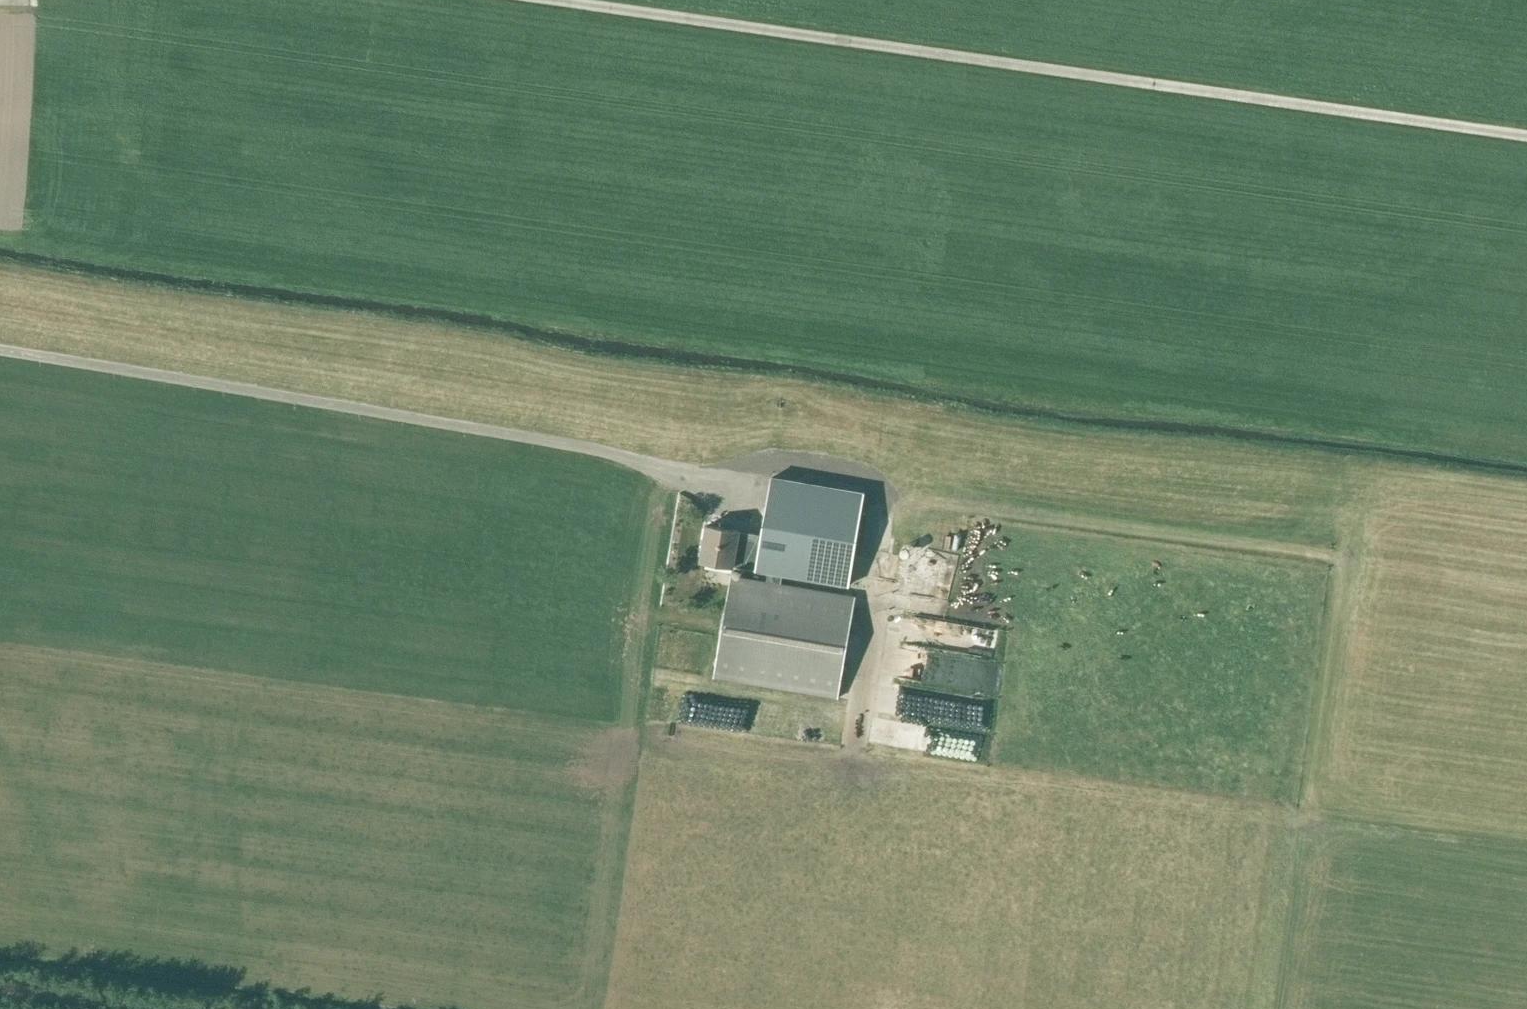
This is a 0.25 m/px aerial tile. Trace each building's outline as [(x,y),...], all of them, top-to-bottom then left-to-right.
[(864,494),(771,479),(761,536),(738,532),(738,531),(706,526),(700,562),(734,568),(734,566),(767,572),(765,582),(731,576),(714,678),(838,699),(855,597),(780,584),(782,574),(848,585),(864,494)] [(919,582),(931,586),(936,571),(954,577),(959,563),(939,556),(936,562),(926,559),(919,582)] [(920,635),(916,647),(931,651),(934,639),(920,635)] [(686,665),(703,664),(703,652),(686,653),(686,665)] [(996,723),(1002,688),(912,672),(911,680),(954,687),(952,703),(968,706),(966,718),(996,723)]
